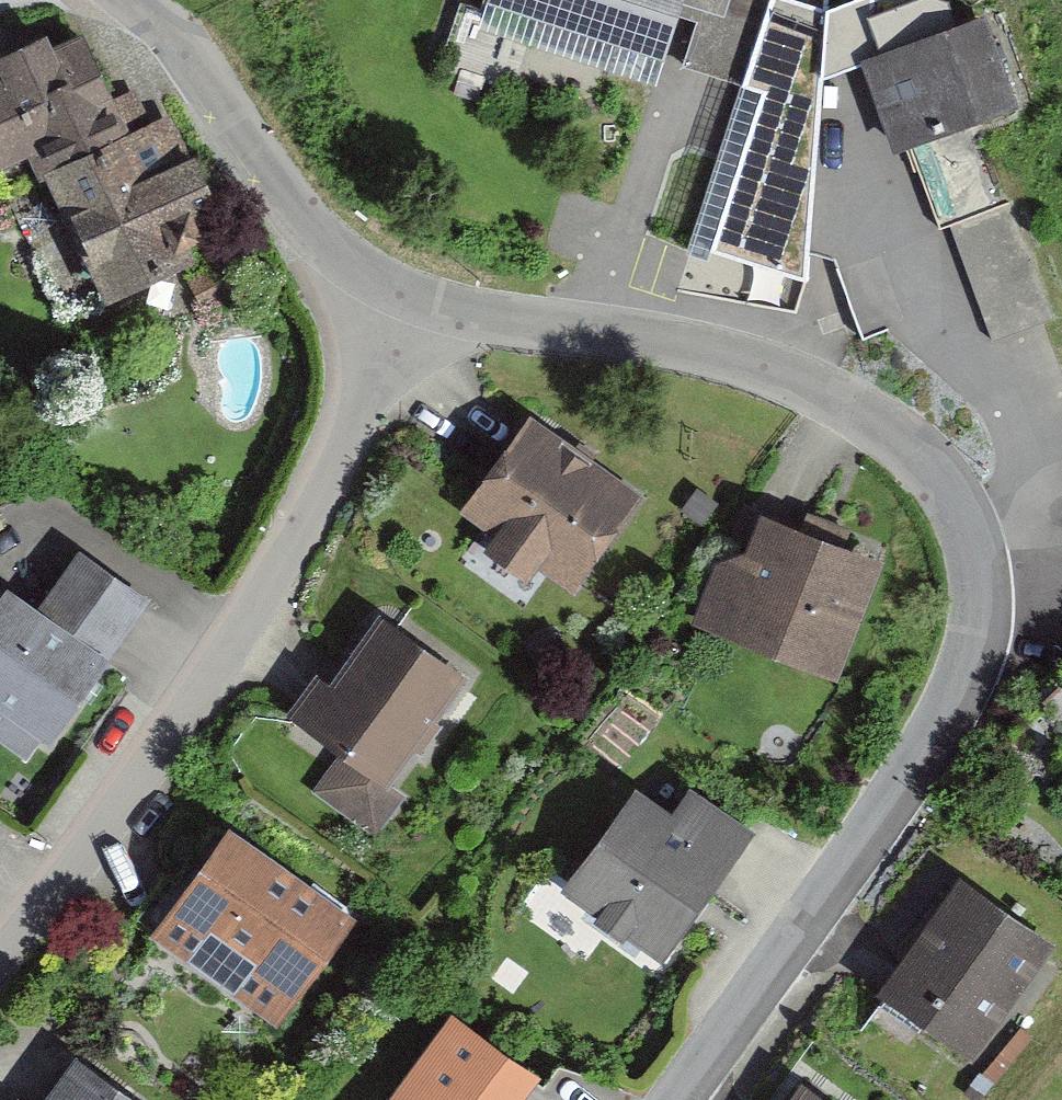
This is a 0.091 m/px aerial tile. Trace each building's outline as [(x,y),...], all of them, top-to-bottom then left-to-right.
[(482,16),(657,76),(683,17),(698,23),(684,61),(748,85),(776,0),(487,0),(482,16)] [(991,24),(874,68),(911,162),(981,133),(1026,117),(991,24)] [(0,80),(0,122),(27,179),(67,160),(134,302),(189,276),(181,258),(216,241),(206,220),(253,199),(229,148),(204,160),(184,118),(163,128),(115,26),(0,80)] [(981,133),(911,162),(943,237),(952,231),(1012,209),(981,133)] [(1012,209),(952,231),(996,350),(1057,327),(1012,209)] [(665,496),(551,413),(479,511),(515,537),(501,556),(543,586),(556,569),(593,596),(665,496)] [(901,564),(784,511),(761,558),(732,572),(704,628),(843,690),(901,564)] [(15,589),(0,610),(0,705),(65,750),(171,600),(101,551),(62,605),(15,589)] [(471,675),(398,623),(358,680),(335,664),(289,729),(334,761),(309,796),(373,841),(403,798),(390,789),(471,675)] [(699,814),(665,790),(591,892),(681,956),(771,831),(716,791),(699,814)] [(14,825),(0,815),(0,844),(14,825)] [(358,918),(229,825),(148,935),(277,1029),(358,918)] [(980,875),(881,994),(975,1072),(1061,968),(1061,943),(980,875)] [(479,1009),(407,1099),(541,1099),(562,1074),(479,1009)] [(99,1061),(68,1099),(149,1099),(99,1061)] [(824,1085),(813,1099),(844,1099),(824,1085)]
